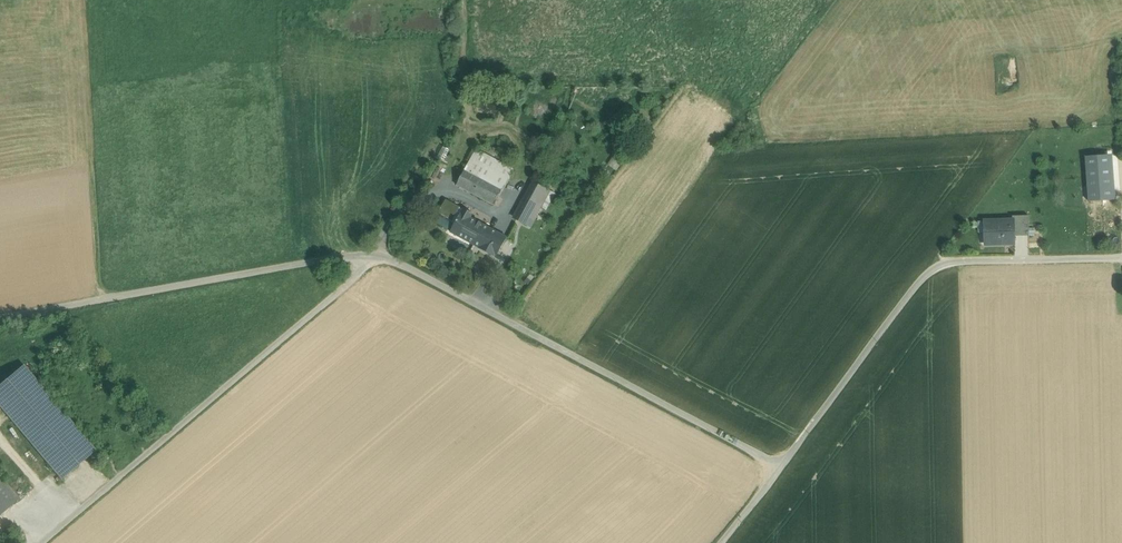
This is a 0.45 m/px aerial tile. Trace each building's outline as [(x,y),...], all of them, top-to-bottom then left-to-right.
[(513,171),(475,150),(456,185),(494,205),(513,171)] [(1118,161),(1101,162),(1102,190),(1120,189),(1118,161)] [(537,184),(525,205),(537,211),(549,190),(537,184)] [(463,210),(447,201),(441,212),(457,221),(463,210)] [(537,211),(525,205),(517,219),(528,225),(535,211),(537,212),(537,211)] [(473,214),(464,209),(463,210),(457,221),(451,232),(480,248),(491,228),(471,218),(473,214)] [(1012,221),(985,222),(985,244),(1014,243),(1014,236),(1029,236),(1029,230),(1022,230),(1022,216),(1012,216),(1012,221)] [(507,237),(491,228),(480,248),(496,257),(507,237)] [(24,365),(0,385),(0,406),(61,479),(95,450),(24,365)] [(0,475),(0,515),(19,498),(0,475)]
